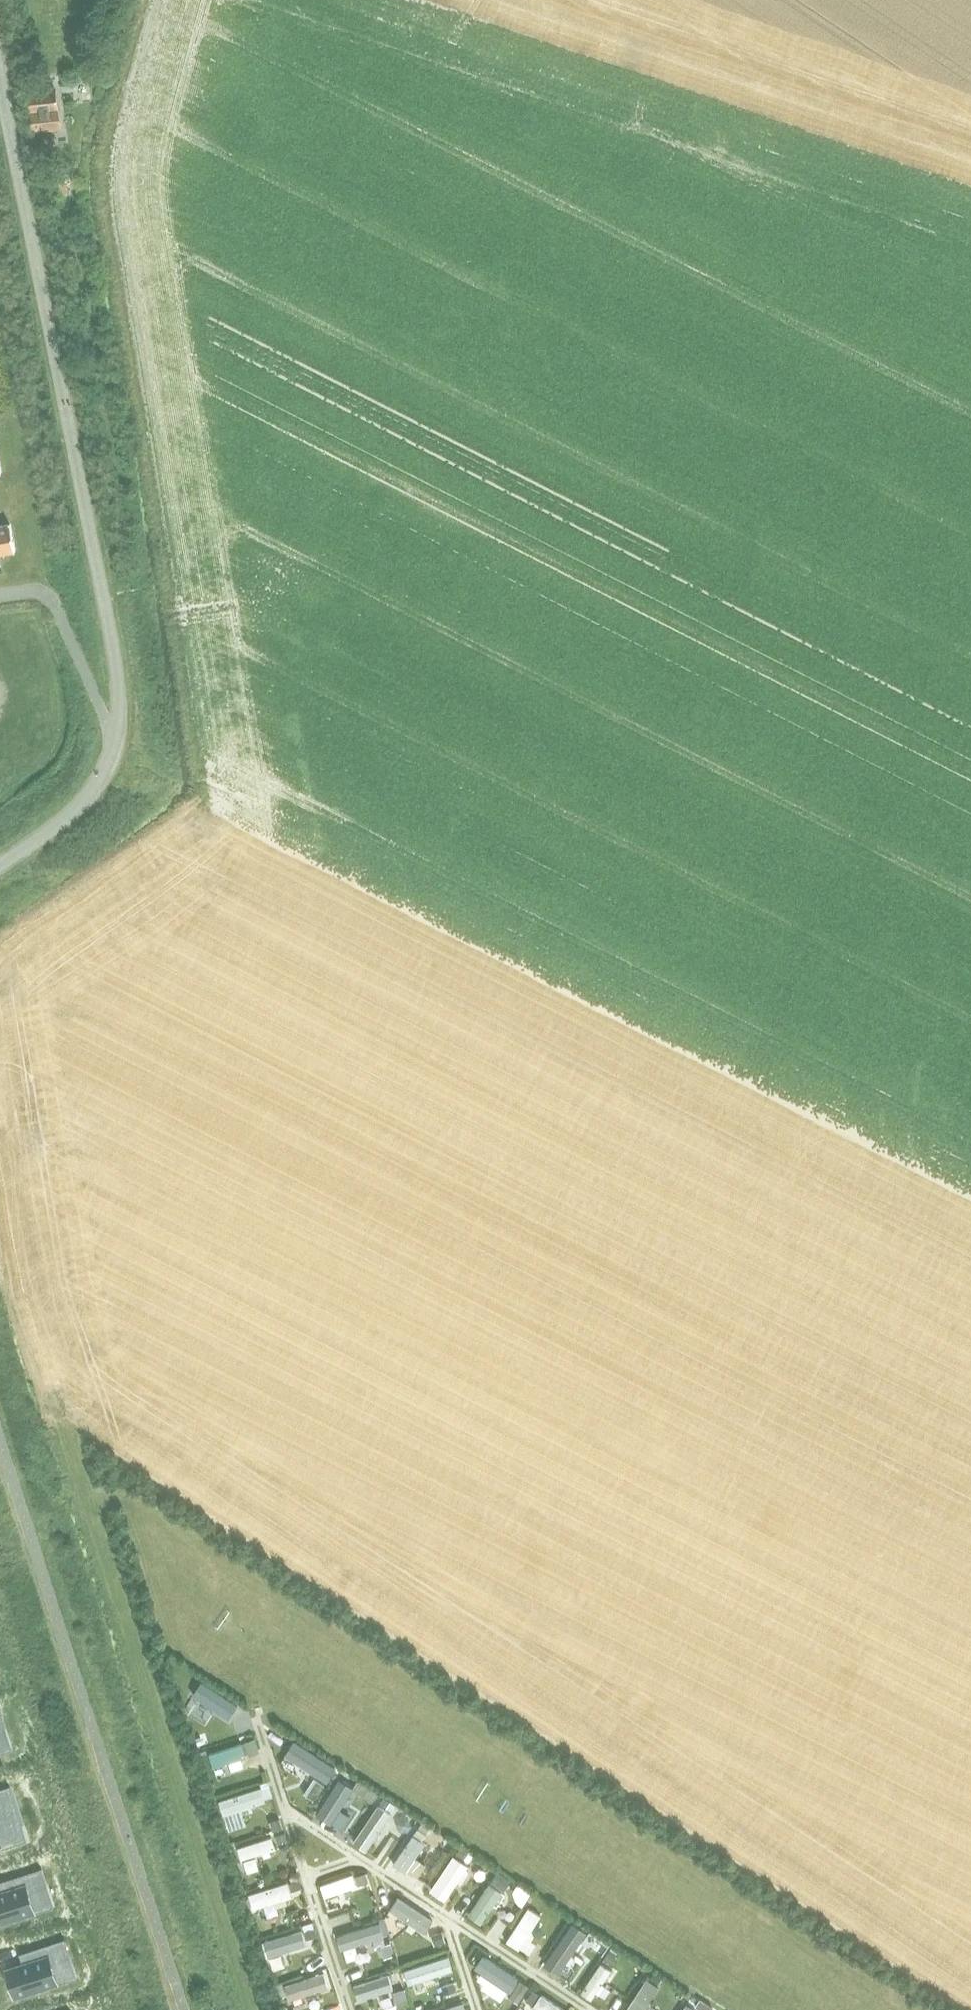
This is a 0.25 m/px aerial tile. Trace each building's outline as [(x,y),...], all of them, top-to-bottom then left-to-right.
[(30,131),(59,126),(52,88),(23,93),(30,131)] [(10,521),(0,523),(0,551),(15,548),(10,521)] [(20,1826),(14,1806),(14,1805),(8,1787),(10,1786),(9,1784),(0,1787),(0,1833),(20,1826)] [(33,1911),(34,1911),(28,1893),(45,1887),(40,1871),(42,1870),(41,1867),(1,1880),(2,1883),(5,1891),(0,1892),(0,1922),(33,1911)] [(21,1964),(5,1969),(14,1995),(56,1982),(57,1981),(51,1963),(68,1958),(63,1941),(65,1940),(64,1938),(24,1951),(25,1953),(28,1961),(21,1964)]
